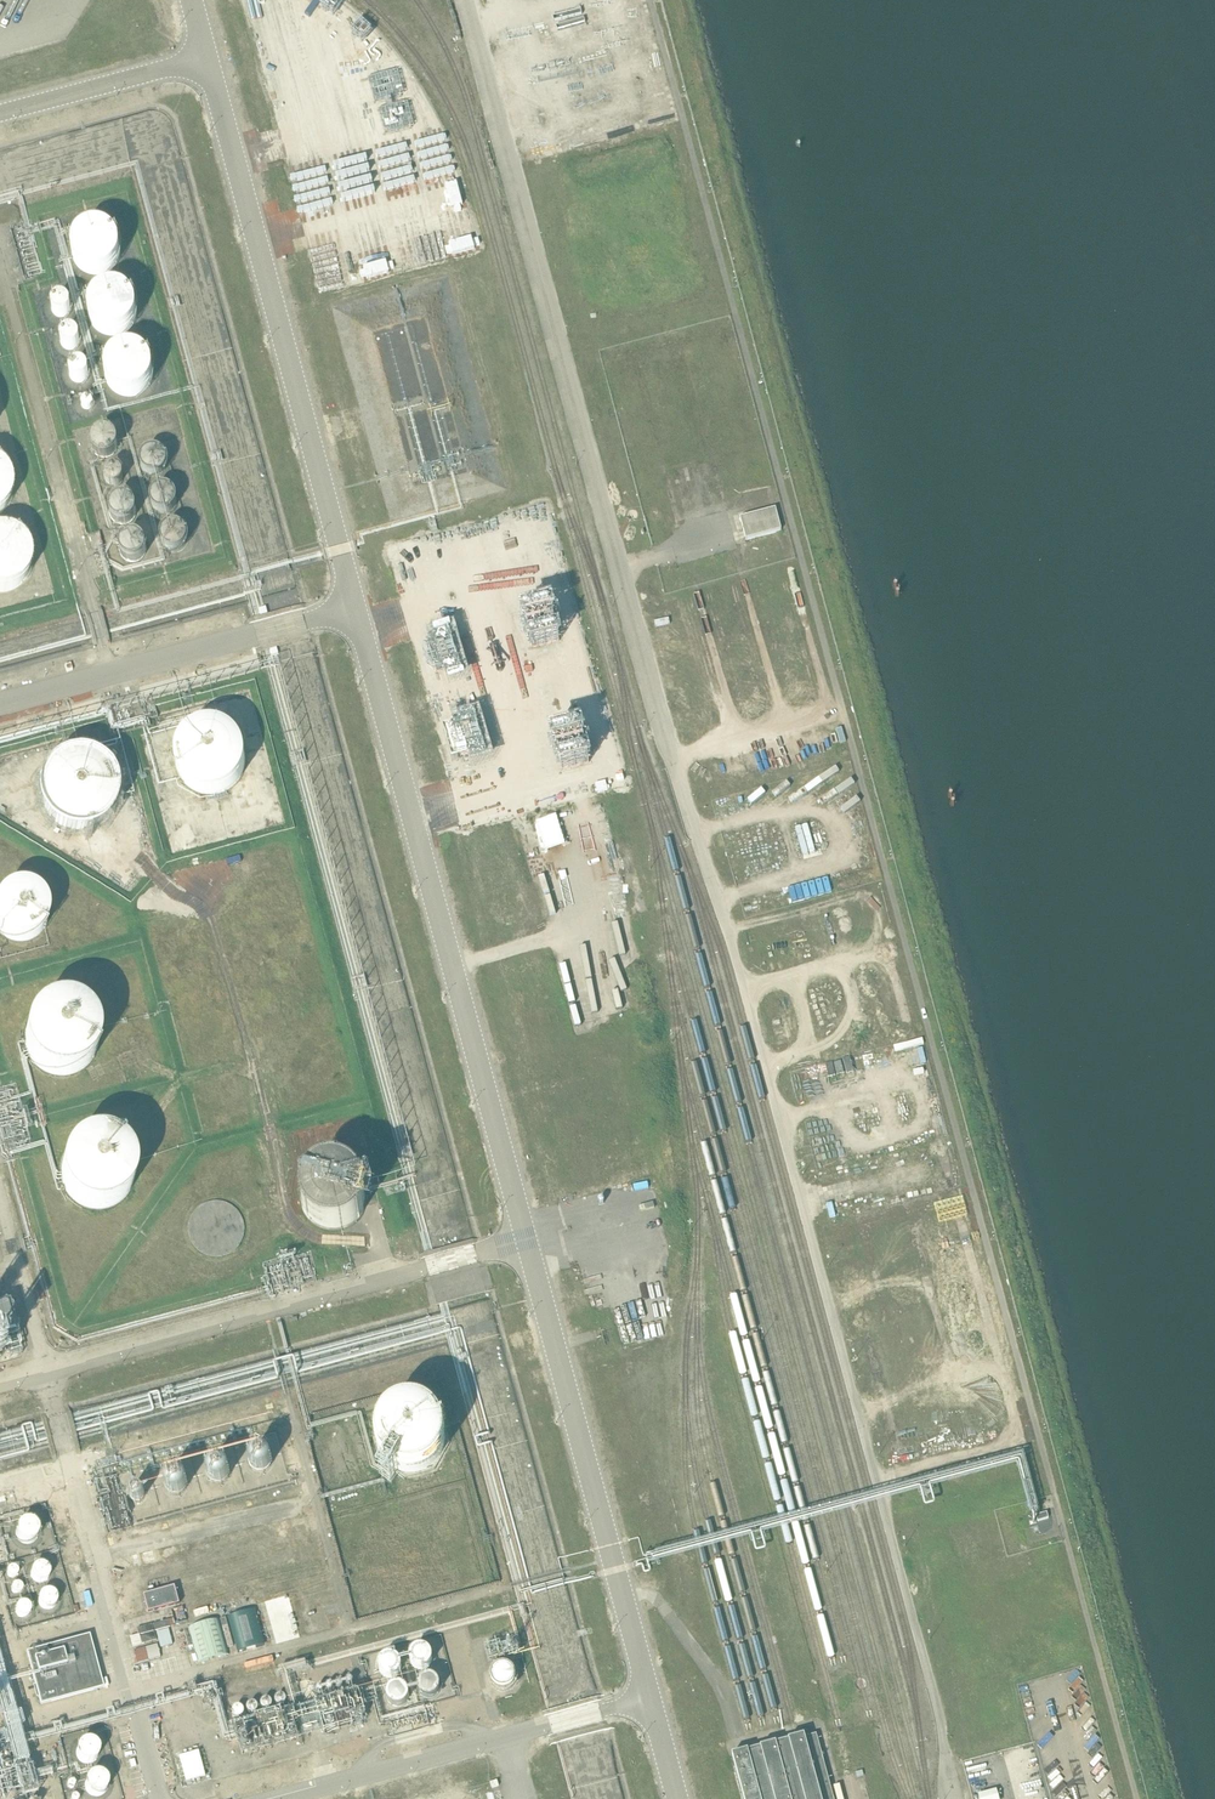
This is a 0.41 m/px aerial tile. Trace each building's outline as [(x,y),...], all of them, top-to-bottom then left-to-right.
[(74,255),(76,263),(80,269),(87,273),(94,276),(101,276),(108,274),(115,270),(119,264),(122,257),(122,250),(121,243),(118,237),(113,232),(107,229),(98,227),(90,229),(83,233),(77,239),(74,247),(74,255)] [(91,309),(91,316),(93,323),(97,330),(102,334),(109,337),(117,337),(124,336),(130,332),(135,326),(138,319),(138,310),(136,303),(131,296),(124,292),(117,290),(110,290),(103,292),(98,297),(93,302),(91,309)] [(53,308),(54,313),(57,317),(62,318),(67,317),(70,313),(71,308),(70,304),(67,301),(62,299),(57,301),(54,304),(53,308)] [(61,341),(61,345),(65,349),(70,351),(75,349),(78,345),(78,341),(77,337),(73,334),(69,333),(65,335),(62,337),(61,341)] [(108,376),(110,384),(114,389),(119,394),(125,396),(132,397),(139,396),(145,393),(150,388),(153,381),(155,373),(153,366),(149,359),(143,354),(136,351),(129,351),(122,352),(115,356),(111,362),(108,369),(108,376)] [(69,374),(70,379),(72,382),(76,384),(81,384),(85,382),(87,379),(88,374),(87,370),(85,367),(81,365),(77,365),(73,367),(70,370),(69,374)] [(88,385),(79,386),(80,395),(89,394),(88,385)] [(82,403),(82,407),(84,410),(87,411),(91,410),(93,407),(93,404),(91,401),(88,399),(84,400),(82,403)] [(94,456),(97,461),(102,464),(108,465),(113,463),(117,459),(119,453),(119,447),(115,442),(109,439),(103,440),(98,442),(95,446),(94,451),(94,456)] [(143,467),(143,472),(145,478),(149,482),(155,484),(160,483),(165,480),(168,474),(168,468),(166,462),(160,459),(155,458),(150,459),(146,463),(143,467)] [(5,508),(9,501),(11,492),(11,484),(8,476),(3,469),(0,467),(0,513),(5,508)] [(122,493),(125,490),(127,486),(126,482),(125,478),(121,476),(117,475),(112,476),(109,479),(107,483),(107,487),(109,491),(113,494),(117,495),(122,493)] [(156,516),(160,520),(166,521),(172,521),(177,517),(179,511),(179,505),(176,501),(172,497),(167,496),(161,498),(157,501),(155,506),(154,511),(156,516)] [(773,497),(737,506),(743,531),(779,522),(773,497)] [(118,532),(122,534),(128,535),(133,533),(137,530),(139,525),(139,519),(136,515),(131,511),(125,510),(120,512),(115,516),(114,522),(115,527),(118,532)] [(177,557),(181,557),(186,553),(189,548),(189,542),(186,537),(181,534),(175,533),(170,535),(166,539),(165,544),(165,549),(168,553),(172,556),(177,557)] [(8,593),(16,590),(23,584),(28,577),(31,568),(30,559),(28,551),(22,543),(16,539),(9,535),(1,534),(0,535),(0,594),(8,593)] [(124,556),(124,561),(126,566),(130,569),(135,571),(140,570),(144,567),(146,563),(147,558),(145,554),(142,550),(138,548),(132,548),(127,551),(124,556)] [(245,767),(246,759),(245,752),(243,746),(240,740),(236,735),(230,730),(225,728),(218,725),(212,725),(205,725),(199,727),(193,729),(187,734),(182,739),(179,745),(176,752),(176,759),(176,766),(178,771),(181,778),(185,783),(191,788),(196,791),(203,794),(209,794),(215,794),(222,793),(226,791),(230,789),(235,785),(240,779),(243,773),(245,767)] [(112,804),(113,797),(112,791),(110,785),(107,778),(103,773),(98,769),(92,765),(85,763),(79,762),(73,763),(66,765),(60,768),(54,772),(49,778),(46,784),(44,790),(43,797),(44,804),(46,811),(49,817),(53,821),(58,825),(64,829),(71,831),(77,832),(83,832),(90,830),(96,827),(102,822),(107,817),(110,811),(112,804)] [(752,839),(753,834),(740,830),(739,835),(752,839)] [(616,849),(616,836),(602,836),(602,850),(616,849)] [(627,862),(620,863),(623,876),(630,875),(627,862)] [(46,914),(45,909),(44,904),(42,900),(39,896),(35,893),(31,890),(26,889),(21,888),(17,888),(11,889),(7,891),(2,895),(0,897),(0,930),(1,931),(4,934),(8,937),(14,939),(18,940),(23,939),(28,938),(33,936),(37,933),(41,929),(43,924),(45,920),(46,914)] [(619,1000),(648,995),(647,988),(618,993),(619,1000)] [(61,1074),(70,1073),(78,1070),(86,1064),(92,1057),(96,1048),(97,1039),(96,1030),(93,1021),(88,1013),(80,1006),(71,1002),(60,1000),(50,1002),(40,1006),(32,1013),(26,1022),(23,1032),(23,1041),(25,1050),(29,1058),(35,1065),(43,1070),(52,1073),(61,1074)] [(59,1170),(60,1179),(63,1188),(69,1196),(76,1202),(84,1206),(93,1208),(102,1208),(111,1205),(119,1200),(126,1193),(131,1184),(133,1174),(132,1164),(129,1154),(123,1146),(115,1140),(106,1136),(97,1135),(87,1136),(79,1139),(71,1145),(65,1152),(61,1161),(59,1170)] [(366,1206),(367,1200),(367,1194),(365,1188),(362,1183),(358,1178),(353,1174),(348,1172),(342,1170),(337,1170),(332,1170),(326,1172),(321,1174),(316,1178),(312,1183),(309,1188),(308,1193),(307,1199),(307,1204),(309,1210),(312,1216),(315,1220),(319,1224),(325,1227),(331,1229),(336,1230),(343,1229),(348,1228),(353,1225),(358,1222),(361,1218),(364,1212),(366,1206)] [(654,1227),(661,1225),(658,1211),(650,1214),(654,1227)] [(12,1338),(4,1309),(0,1310),(0,1341),(12,1338)] [(443,1442),(444,1436),(443,1430),(441,1423),(438,1417),(434,1411),(428,1406),(422,1403),(416,1401),(408,1400),(402,1400),(396,1402),(389,1405),(384,1409),(379,1415),(375,1421),(373,1428),(372,1435),(372,1442),(374,1449),(377,1455),(382,1461),(387,1465),(393,1469),(401,1471),(407,1472),(415,1471),(422,1469),(428,1465),(434,1461),(438,1455),(441,1449),(443,1442)] [(270,1464),(270,1460),(270,1456),(267,1453),(265,1450),(260,1449),(256,1450),(252,1452),(251,1454),(250,1456),(249,1460),(250,1464),(252,1467),(255,1469),(259,1470),(261,1470),(264,1470),(267,1467),(270,1464)] [(226,1472),(226,1470),(225,1466),(223,1462),(220,1460),(216,1460),(213,1460),(209,1462),(206,1466),(206,1469),(206,1473),(208,1477),(211,1479),(215,1480),(219,1479),(223,1477),(225,1474),(226,1472)] [(182,1485),(183,1481),(182,1477),(180,1474),(178,1472),(176,1471),(173,1470),(169,1471),(166,1473),(163,1477),(162,1480),(163,1485),(165,1488),(168,1490),(172,1491),(176,1490),(180,1488),(182,1485)] [(1037,1512),(1048,1509),(1046,1502),(1035,1505),(1037,1512)] [(17,1529),(16,1533),(18,1538),(21,1542),(26,1543),(31,1543),(35,1540),(38,1535),(38,1530),(36,1525),(31,1522),(27,1521),(23,1522),(19,1525),(17,1529)] [(32,1570),(32,1575),(36,1579),(41,1580),(45,1579),(49,1575),(49,1571),(48,1567),(46,1564),(42,1563),(37,1563),(34,1566),(32,1570)] [(9,1570),(9,1573),(11,1575),(13,1576),(16,1575),(18,1573),(18,1570),(16,1568),(14,1567),(11,1567),(9,1570)] [(12,1589),(14,1591),(16,1592),(19,1592),(21,1589),(21,1587),(20,1584),(17,1583),(14,1583),(12,1586),(12,1589)] [(149,1612),(179,1603),(175,1586),(144,1595),(149,1612)] [(40,1596),(39,1601),(40,1605),(44,1608),(49,1609),(53,1607),(56,1604),(57,1599),(56,1594),(52,1591),(47,1590),(43,1592),(40,1596)] [(198,1608),(210,1606),(209,1600),(196,1602),(198,1608)] [(16,1609),(17,1613),(20,1616),(24,1616),(27,1615),(30,1612),(30,1609),(29,1606),(27,1603),(24,1602),(20,1603),(17,1605),(16,1609)] [(255,1610),(228,1617),(238,1653),(265,1645),(255,1610)] [(198,1661),(228,1654),(220,1619),(190,1626),(198,1661)] [(169,1620),(154,1623),(155,1629),(170,1626),(169,1620)] [(140,1634),(154,1631),(152,1624),(138,1628),(140,1634)] [(26,1638),(30,1630),(23,1626),(19,1634),(26,1638)] [(41,1704),(103,1687),(89,1635),(27,1652),(41,1704)] [(138,1664),(161,1658),(157,1645),(135,1651),(138,1664)] [(437,1661),(437,1658),(436,1655),(435,1652),(432,1650),(430,1650),(426,1650),(423,1652),(421,1655),(421,1658),(421,1661),(423,1664),(425,1665),(428,1666),(432,1666),(435,1664),(437,1661)] [(403,1672),(404,1667),(403,1664),(401,1661),(400,1660),(398,1659),(395,1658),(391,1659),(388,1661),(386,1663),(385,1667),(386,1670),(388,1674),(391,1676),(394,1677),(397,1676),(401,1675),(403,1672)] [(517,1683),(518,1678),(517,1674),(515,1670),(512,1668),(511,1667),(506,1666),(503,1666),(500,1667),(498,1668),(496,1669),(495,1671),(493,1673),(492,1676),(492,1679),(492,1682),(493,1684),(495,1686),(496,1688),(498,1689),(500,1690),(505,1691),(510,1690),(513,1689),(515,1687),(517,1683)] [(444,1692),(445,1688),(444,1685),(443,1682),(440,1680),(438,1680),(434,1680),(431,1682),(429,1685),(428,1688),(428,1691),(430,1694),(433,1696),(436,1697),(439,1697),(443,1695),(444,1692)] [(410,1698),(410,1695),(410,1692),(408,1689),(405,1687),(403,1687),(400,1687),(397,1689),(395,1691),(394,1694),(395,1698),(396,1700),(399,1702),(402,1703),(405,1702),(408,1701),(410,1698)] [(235,1707),(245,1703),(241,1695),(231,1699),(235,1707)] [(817,1734),(805,1737),(805,1735),(796,1737),(733,1754),(745,1798),(834,1798),(817,1734)] [(81,1749),(81,1753),(84,1757),(89,1759),(94,1758),(97,1754),(98,1750),(97,1746),(95,1743),(91,1742),(87,1742),(83,1744),(81,1749)] [(88,1784),(88,1788),(91,1793),(96,1794),(101,1793),(105,1789),(106,1786),(105,1782),(102,1779),(99,1777),(94,1777),(90,1780),(88,1784)] [(979,1797),(998,1793),(995,1778),(976,1782),(979,1797)]
